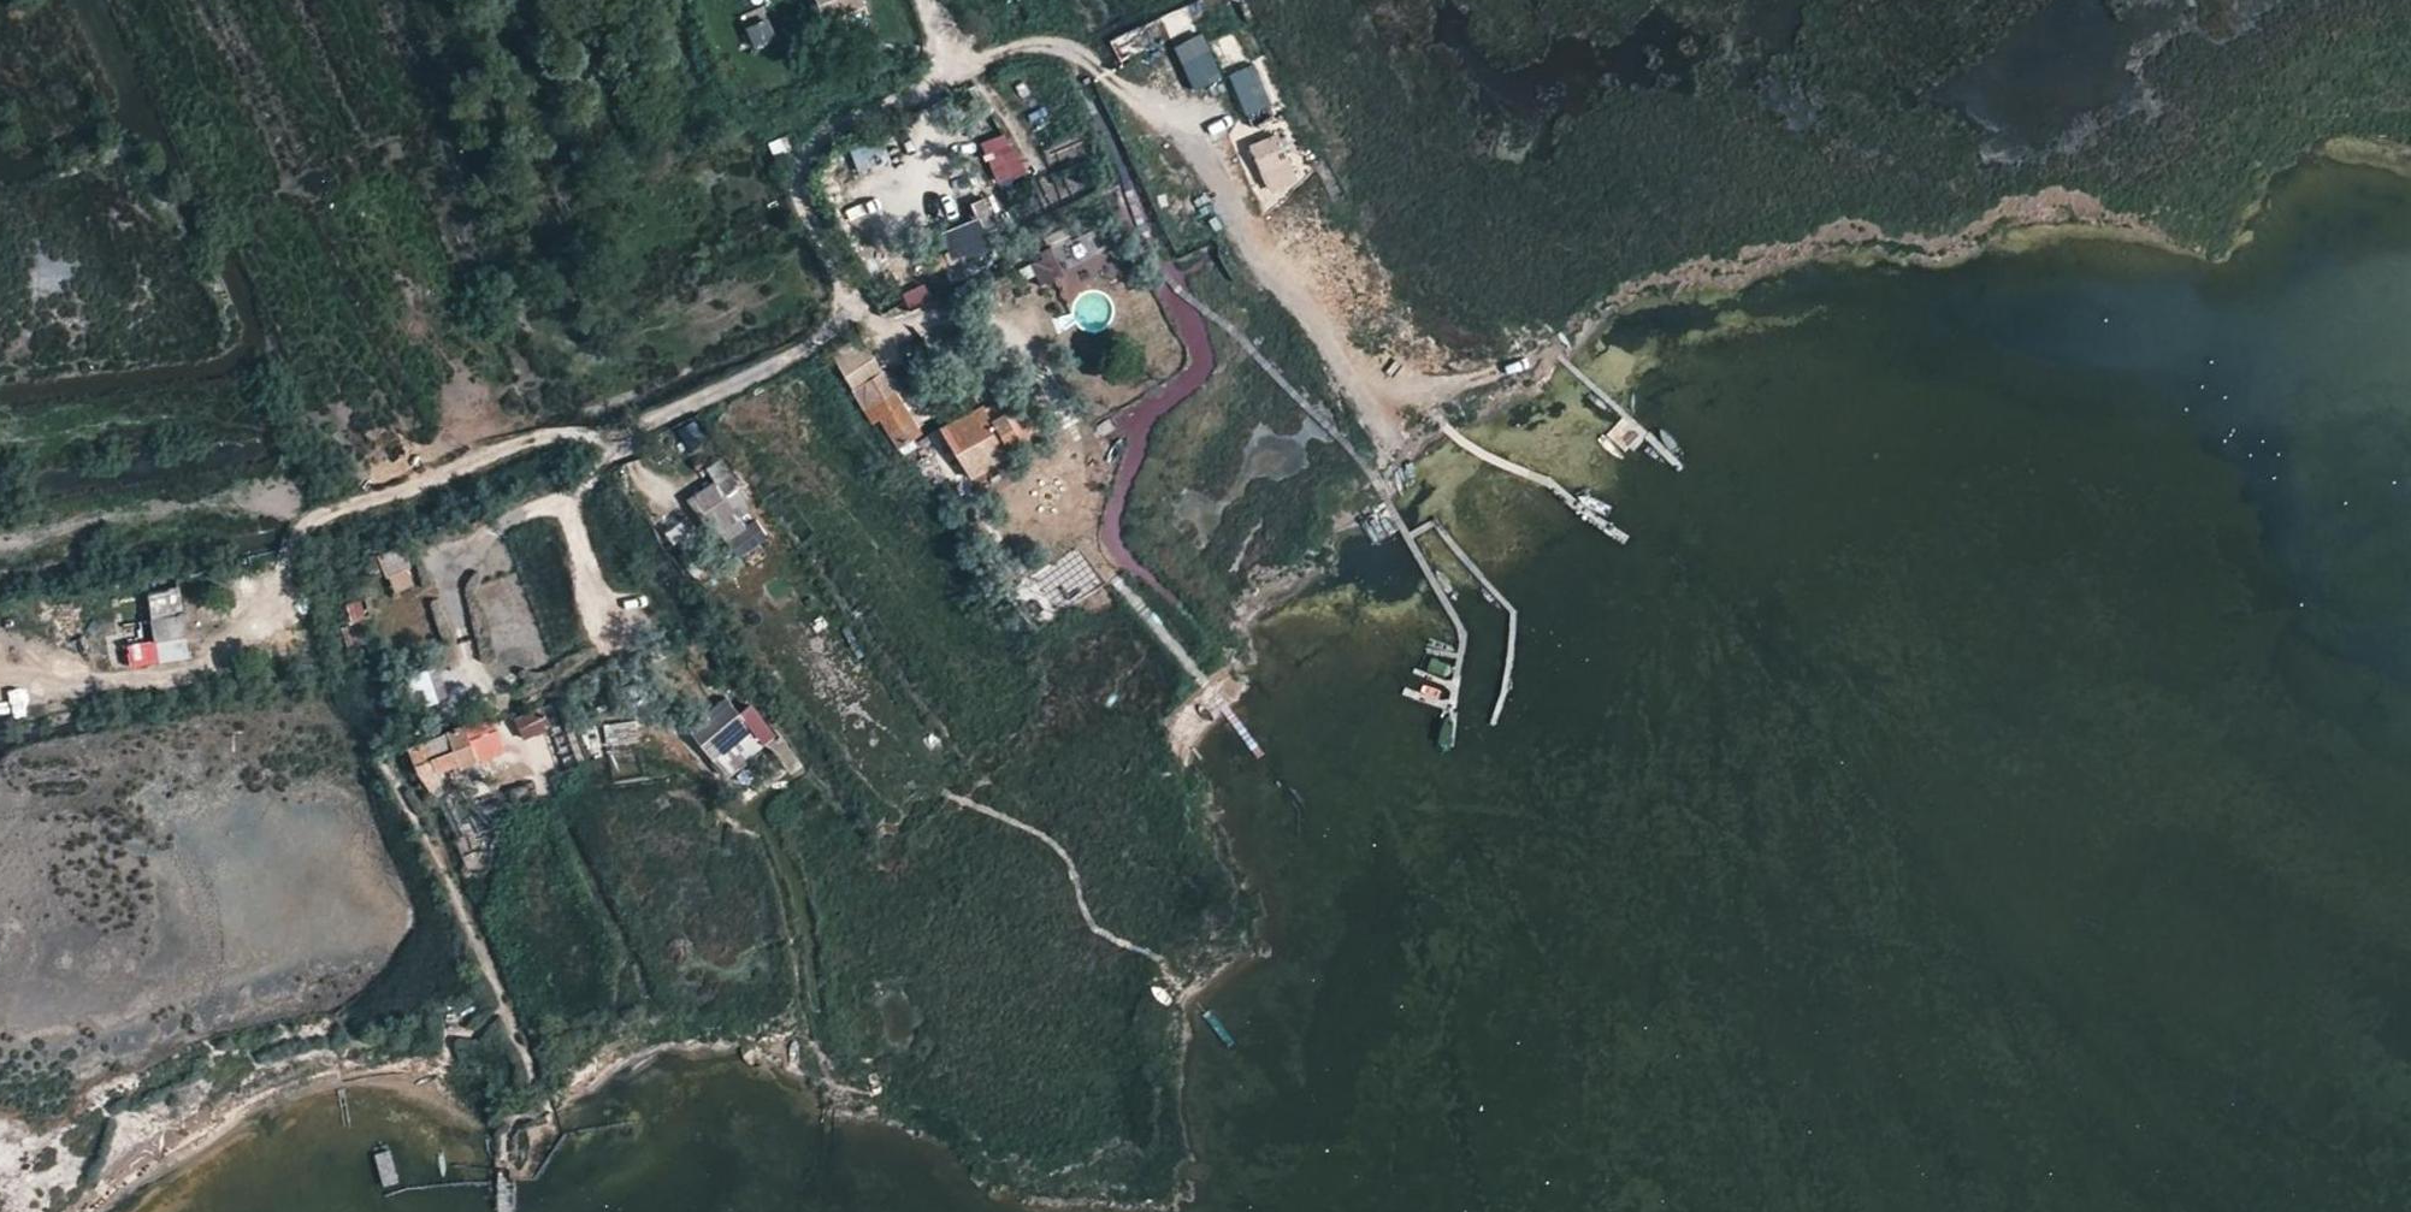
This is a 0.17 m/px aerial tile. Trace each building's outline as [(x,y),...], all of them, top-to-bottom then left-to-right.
[(820,6),(827,21),(863,2),(862,0),(830,0),(820,6)] [(764,9),(740,17),(751,51),(775,43),(764,9)] [(1112,40),(1120,58),(1138,50),(1130,32),(1112,40)] [(1191,88),(1221,75),(1202,33),(1173,46),(1191,88)] [(1256,61),(1226,75),(1247,118),(1277,104),(1256,61)] [(981,144),(998,185),(1027,172),(1010,131),(981,144)] [(1246,146),(1255,166),(1284,155),(1275,133),(1246,146)] [(848,150),(855,172),(889,161),(882,139),(848,150)] [(1284,155),(1255,166),(1261,180),(1289,169),(1284,155)] [(938,214),(944,233),(978,221),(981,229),(993,225),(985,198),(938,214)] [(908,308),(931,299),(926,284),(902,293),(908,308)] [(890,454),(921,437),(866,338),(835,355),(890,454)] [(933,420),(972,481),(1011,456),(1003,443),(1016,434),(1003,415),(992,423),(982,407),(963,420),(954,406),(933,420)] [(692,496),(702,509),(723,492),(712,479),(692,496)] [(373,560),(383,579),(388,577),(407,568),(409,567),(399,546),(373,560)] [(407,568),(388,577),(395,596),(415,586),(407,568)] [(152,623),(155,642),(187,636),(184,618),(152,623)] [(685,730),(709,757),(746,726),(761,742),(770,733),(746,705),(736,714),(721,698),(685,730)] [(514,718),(522,738),(547,724),(538,706),(514,718)] [(420,744),(427,759),(444,750),(450,763),(471,752),(457,724),(420,744)] [(746,726),(709,757),(724,773),(761,742),(746,726)]
